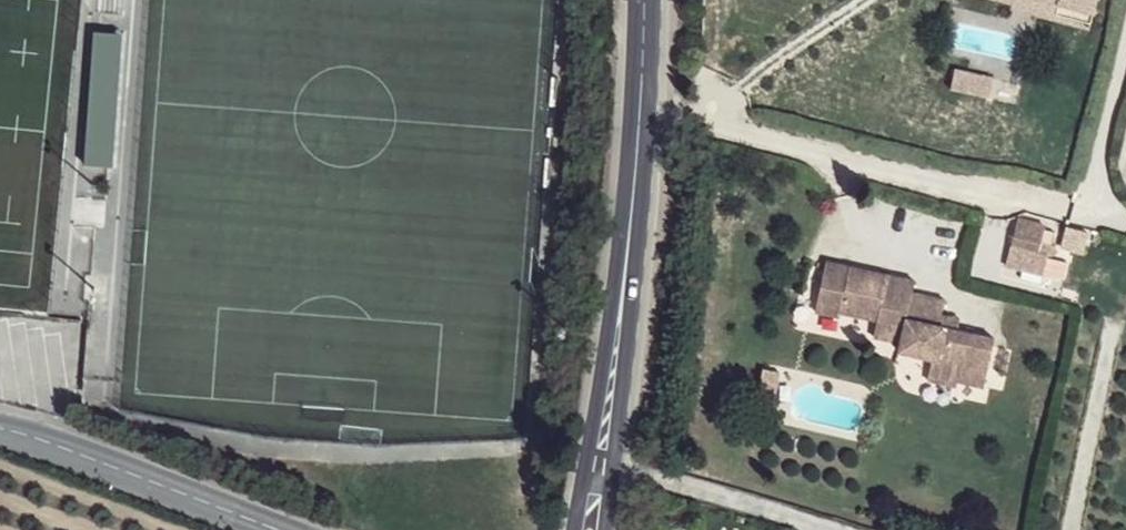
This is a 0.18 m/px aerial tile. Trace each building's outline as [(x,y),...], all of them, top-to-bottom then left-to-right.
[(1014,8),(1091,29),(1096,13),(1047,0),(1016,0),(1015,3),(1014,8)] [(1096,13),(1099,0),(1047,0),(1096,13)] [(90,121),(113,121),(114,27),(91,27),(90,121)] [(1019,219),(1012,244),(1006,264),(1043,274),(1049,254),(1039,250),(1045,226),(1019,219)] [(866,273),(868,267),(817,253),(809,286),(833,292),(829,306),(866,314),(863,328),(890,335),(888,343),(923,351),(953,359),(948,376),(975,380),(987,331),(965,326),(963,332),(949,329),(950,323),(930,318),(932,308),(935,294),(903,286),(905,275),(879,269),(877,276),(866,273)] [(879,269),(868,267),(866,273),(877,276),(879,269)] [(828,310),(829,306),(833,292),(809,286),(804,304),(828,310)] [(952,314),(932,308),(930,318),(950,323),(952,314)] [(965,326),(950,323),(949,329),(963,332),(965,326)] [(947,382),(948,376),(953,359),(923,351),(917,372),(947,382)] [(760,404),(777,407),(782,373),(766,370),(760,404)]
